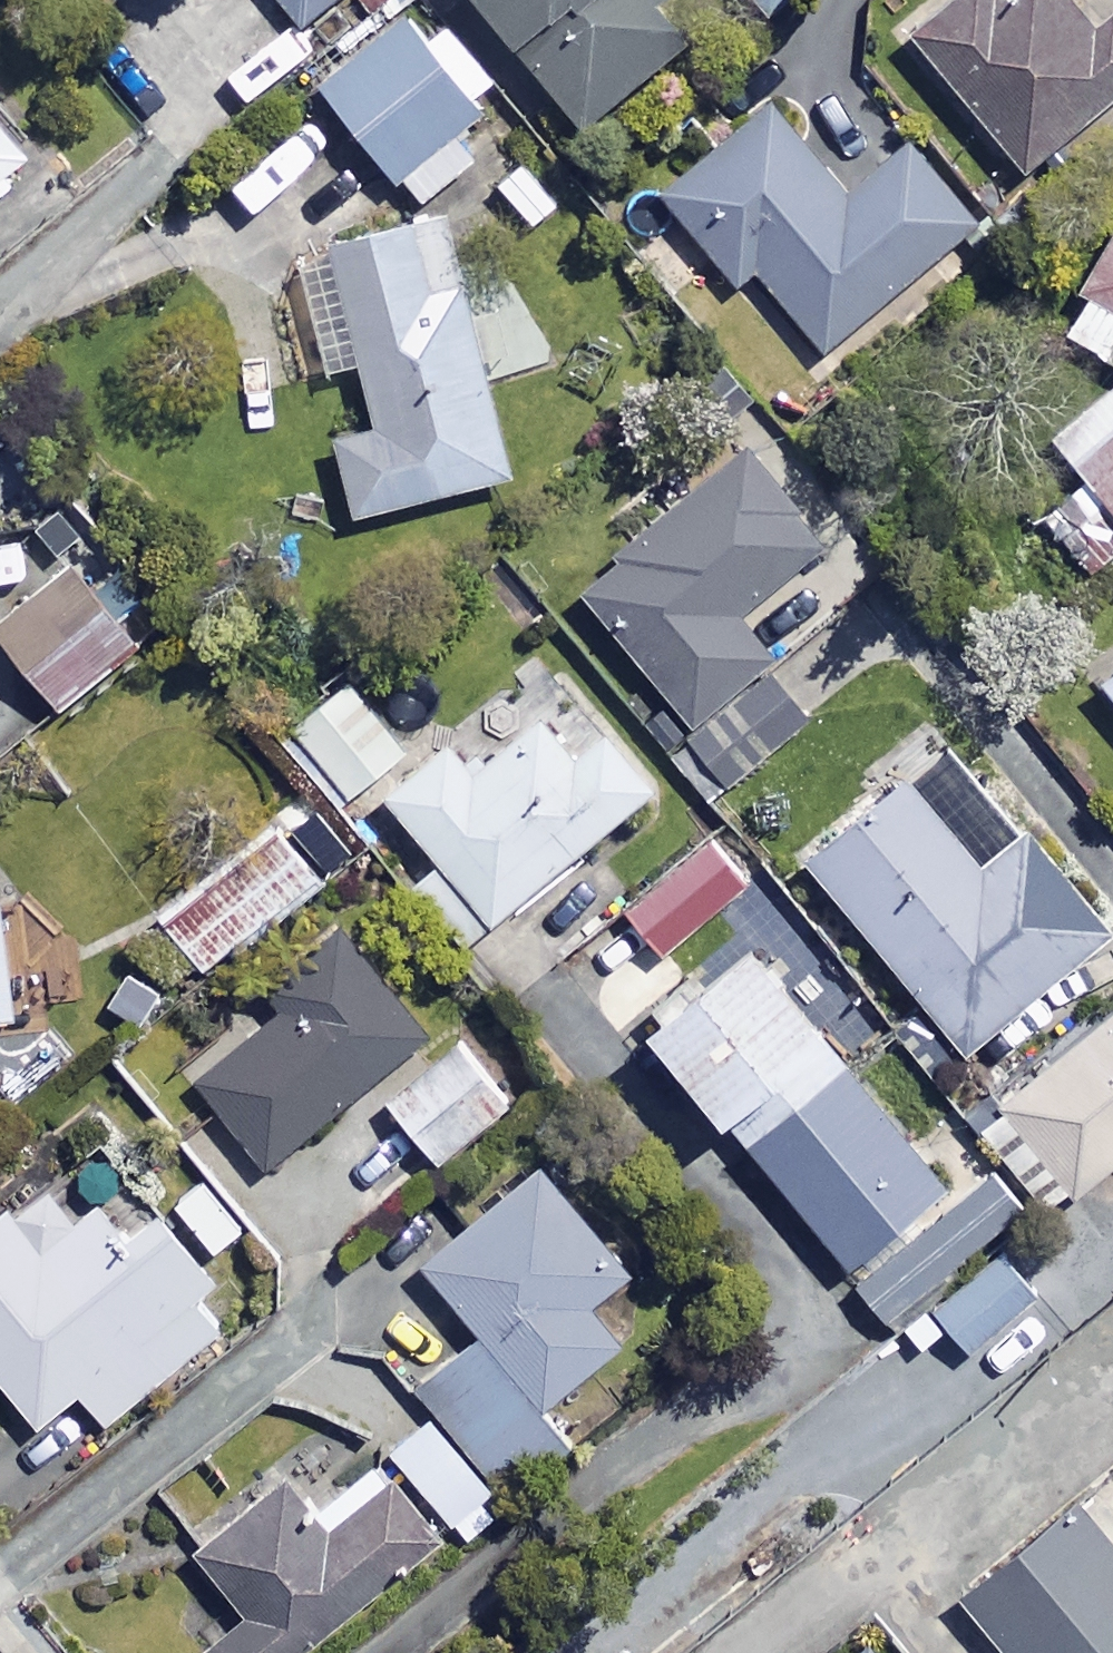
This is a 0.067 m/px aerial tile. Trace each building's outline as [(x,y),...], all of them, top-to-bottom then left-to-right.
[(299,26),(330,0),(277,0),(299,26)] [(662,0),(468,0),(569,120),(683,25),(662,0)] [(1062,0),(950,0),(904,39),(1016,173),(1112,91),(1112,29),(1102,16),(1087,29),(1062,0)] [(413,42),(396,21),(317,87),(415,203),(468,158),(445,131),(498,86),(441,18),(413,42)] [(832,188),(765,107),(656,196),(730,286),(750,270),(818,352),(972,225),(897,134),(832,188)] [(0,132),(0,167),(17,153),(0,132)] [(1038,320),(1112,365),(1112,193),(1038,320)] [(502,474),(437,210),(314,240),(321,270),(292,277),(315,371),(350,362),(365,425),(325,435),(344,512),(502,474)] [(1054,438),(1091,482),(1045,520),(1085,567),(1112,544),(1112,380),(1054,438)] [(820,538),(741,446),(575,588),(696,730),(672,750),(711,795),(808,713),(727,618),(820,538)] [(57,506),(0,551),(25,582),(82,538),(57,506)] [(72,563),(0,619),(0,638),(53,706),(134,643),(72,563)] [(1091,679),(1112,706),(1112,661),(1091,679)] [(402,747),(344,681),(278,738),(336,805),(402,747)] [(567,758),(533,718),(467,775),(440,743),(379,795),(487,922),(644,789),(597,733),(567,758)] [(1020,823),(1010,832),(943,751),(905,782),(897,772),(796,856),(957,1049),(1106,925),(1020,823)] [(315,874),(271,818),(152,911),(195,967),(315,874)] [(735,882),(698,837),(614,907),(651,951),(735,882)] [(267,996),(246,970),(212,997),(245,1037),(192,1081),(260,1164),(420,1031),(341,935),(267,996)] [(741,1147),(839,1067),(735,938),(628,1023),(704,1118),(713,1111),(741,1147)] [(970,1122),(1045,1213),(1112,1157),(1112,1005),(970,1122)] [(505,1097),(457,1040),(385,1099),(433,1157),(505,1097)] [(839,1067),(741,1147),(836,1264),(934,1185),(839,1067)] [(621,1272),(531,1167),(416,1266),(471,1331),(407,1385),(503,1497),(562,1447),(533,1412),(614,1343),(582,1306),(621,1272)] [(96,1421),(216,1325),(229,1341),(261,1315),(236,1284),(211,1305),(194,1283),(205,1275),(125,1175),(34,1247),(0,1204),(0,1386),(28,1421),(70,1388),(96,1421)] [(1013,1212),(985,1176),(851,1281),(879,1317),(1013,1212)] [(1031,1295),(993,1247),(895,1324),(914,1349),(942,1327),(961,1351),(1031,1295)] [(465,1541),(494,1515),(476,1495),(487,1485),(419,1407),(379,1443),(465,1541)] [(370,1459),(301,1516),(274,1484),(190,1554),(241,1615),(196,1652),(289,1652),(432,1535),(370,1459)] [(1064,1502),(956,1593),(1006,1652),(1112,1652),(1112,1561),(1064,1502)]
